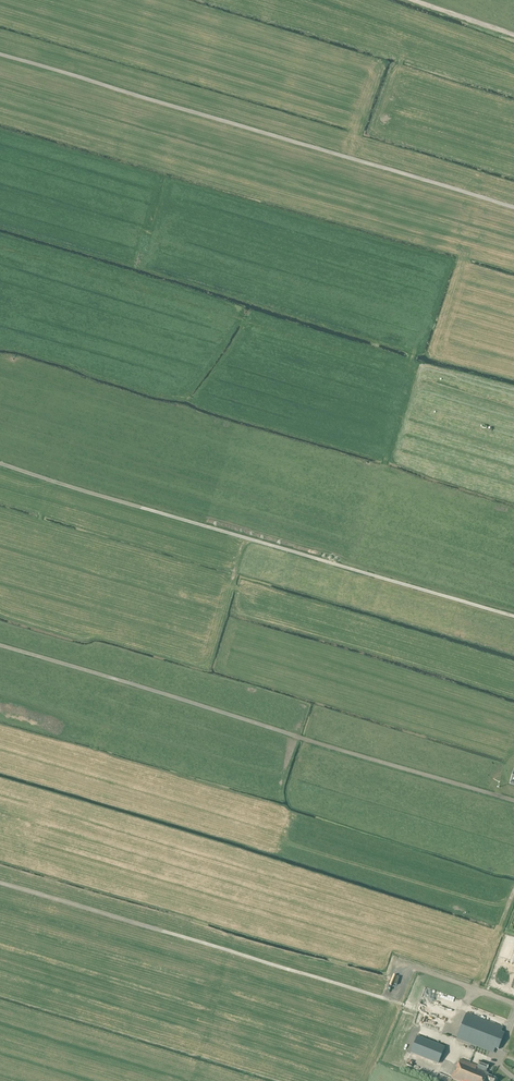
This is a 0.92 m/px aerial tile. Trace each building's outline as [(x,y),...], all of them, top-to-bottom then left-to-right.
[(493,1053),(503,1028),(466,1013),(456,1038),(493,1053)] [(418,1036),(411,1053),(438,1064),(445,1047),(418,1036)] [(496,1078),(488,1075),(489,1073),(476,1069),(477,1066),(460,1059),(457,1066),(456,1066),(451,1078),(458,1080),(495,1080),(496,1078)] [(488,1069),(489,1065),(480,1061),(478,1065),(488,1069)]
